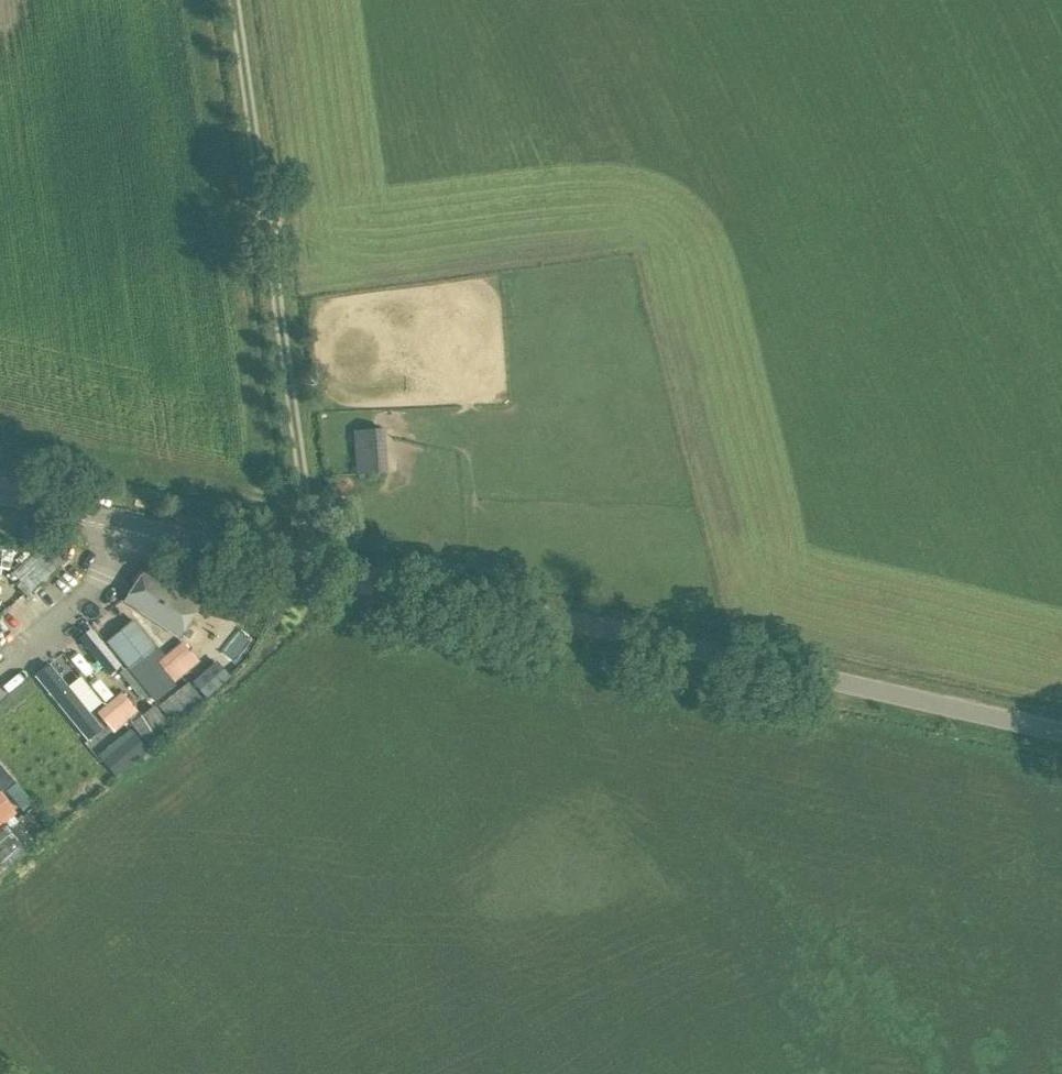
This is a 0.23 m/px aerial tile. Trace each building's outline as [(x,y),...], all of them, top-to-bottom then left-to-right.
[(355,433),(357,474),(358,475),(386,473),(383,431),(355,433)] [(28,585),(44,566),(24,550),(8,569),(28,585)] [(146,569),(125,599),(179,637),(200,607),(146,569)] [(92,622),(123,605),(117,595),(86,612),(92,622)] [(107,640),(155,698),(176,681),(155,657),(162,651),(154,642),(158,638),(137,614),(107,640)] [(89,628),(67,647),(97,683),(119,665),(89,628)] [(171,649),(188,670),(200,660),(183,639),(171,649)] [(188,670),(171,649),(159,658),(175,680),(188,670)] [(103,727),(49,662),(36,674),(89,738),(103,727)] [(225,677),(212,662),(192,680),(205,694),(225,677)] [(88,743),(31,673),(0,698),(44,753),(48,751),(65,772),(77,762),(72,756),(88,743)] [(177,723),(205,699),(188,680),(160,704),(177,723)] [(122,691),(109,701),(125,722),(137,712),(132,705),(122,691)] [(125,722),(109,701),(106,704),(97,710),(108,725),(114,732),(125,722)] [(171,727),(154,706),(131,724),(148,745),(171,727)] [(0,725),(0,741),(12,731),(4,721),(0,725)] [(99,755),(116,775),(149,747),(132,727),(99,755)] [(11,780),(0,766),(0,789),(11,780)] [(22,809),(32,800),(17,781),(6,790),(22,809)] [(3,823),(15,813),(9,805),(0,793),(0,819),(3,823)] [(26,812),(8,828),(24,846),(42,830),(26,812)] [(0,827),(0,872),(23,852),(22,845),(4,824),(0,827)]
